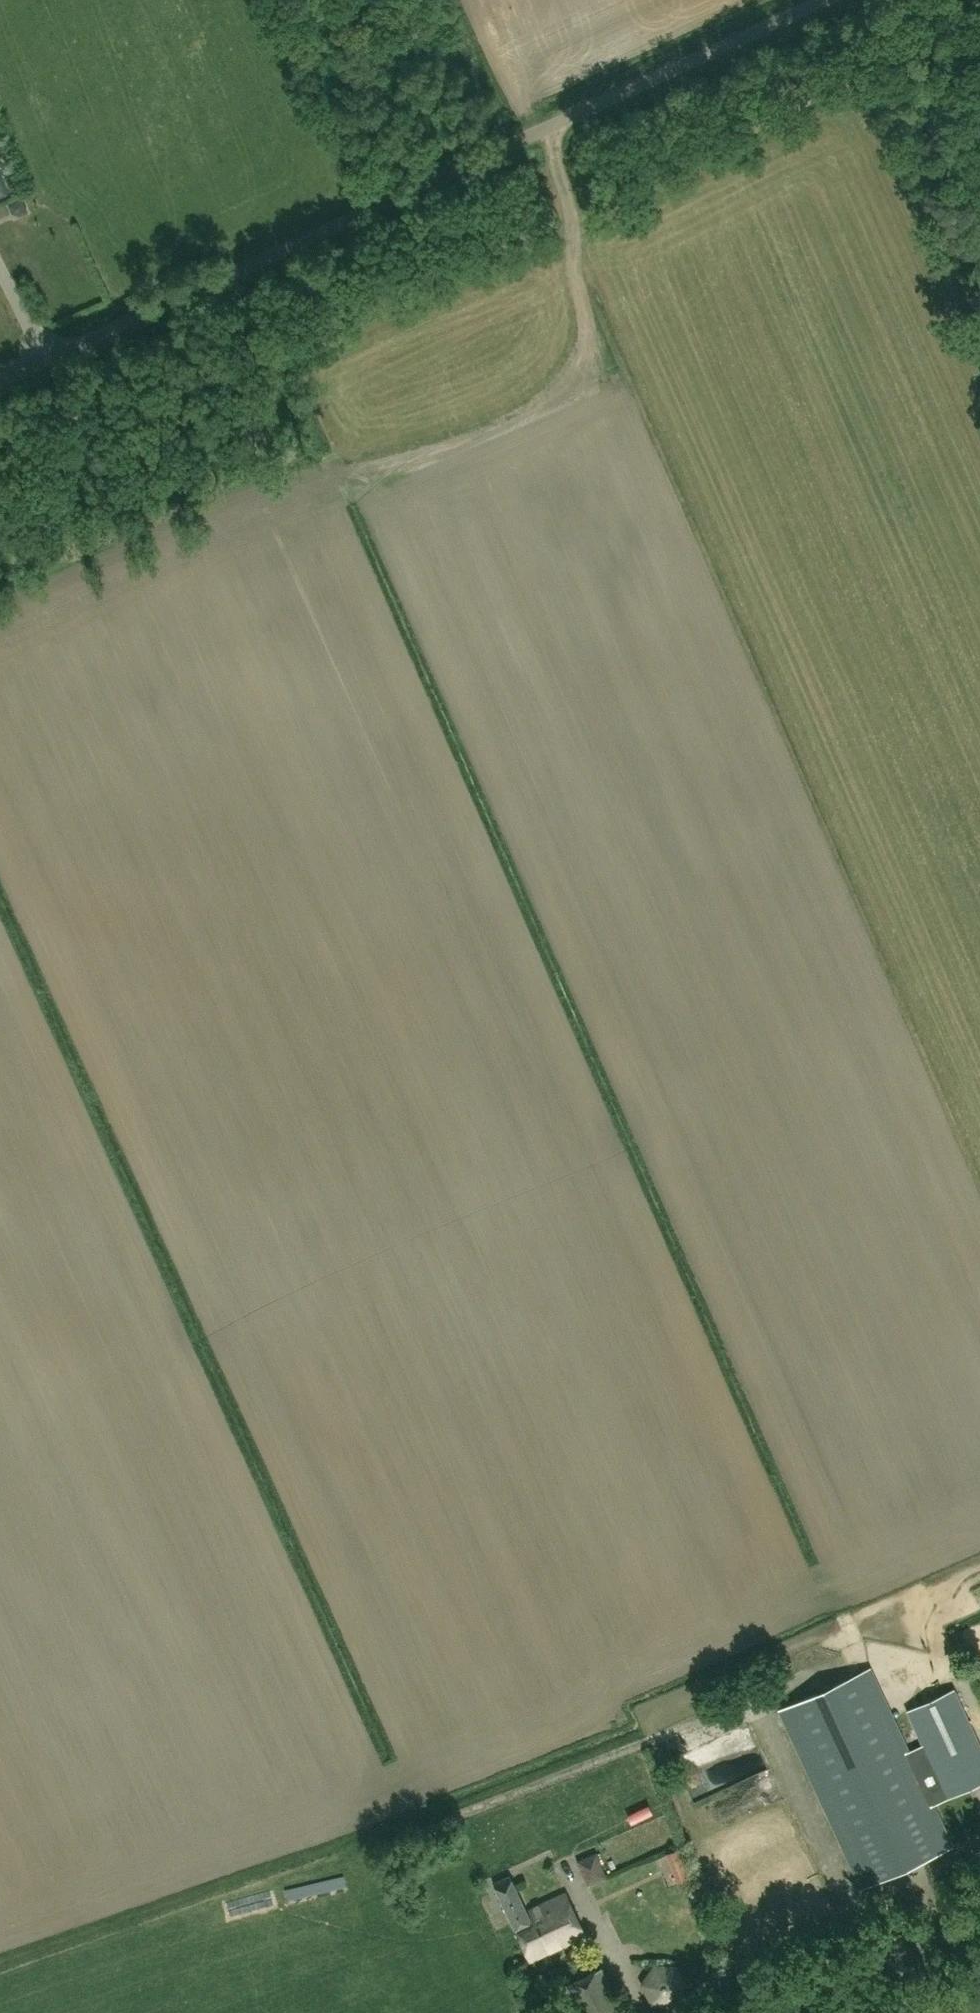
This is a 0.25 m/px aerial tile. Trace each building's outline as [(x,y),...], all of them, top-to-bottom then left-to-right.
[(872,1667),(778,1711),(861,1888),(953,1845),(934,1804),(979,1783),(979,1747),(954,1690),(907,1711),(922,1744),(910,1750),(872,1667)] [(767,1780),(765,1770),(758,1772),(762,1794),(771,1793),(769,1780),(767,1780)] [(723,1787),(689,1804),(700,1826),(733,1810),(723,1787)] [(628,1822),(649,1812),(645,1803),(623,1813),(628,1822)] [(767,1860),(772,1878),(798,1870),(793,1851),(767,1860)] [(579,1861),(588,1885),(606,1878),(597,1854),(579,1861)] [(585,1934),(565,1893),(526,1911),(510,1876),(494,1883),(530,1960),(585,1934)] [(652,2005),(674,2005),(685,1988),(677,1967),(654,1966),(642,1984),(652,2005)] [(567,1990),(558,1994),(563,2006),(573,2002),(578,2012),(622,2012),(602,1969),(565,1985),(567,1990)]
